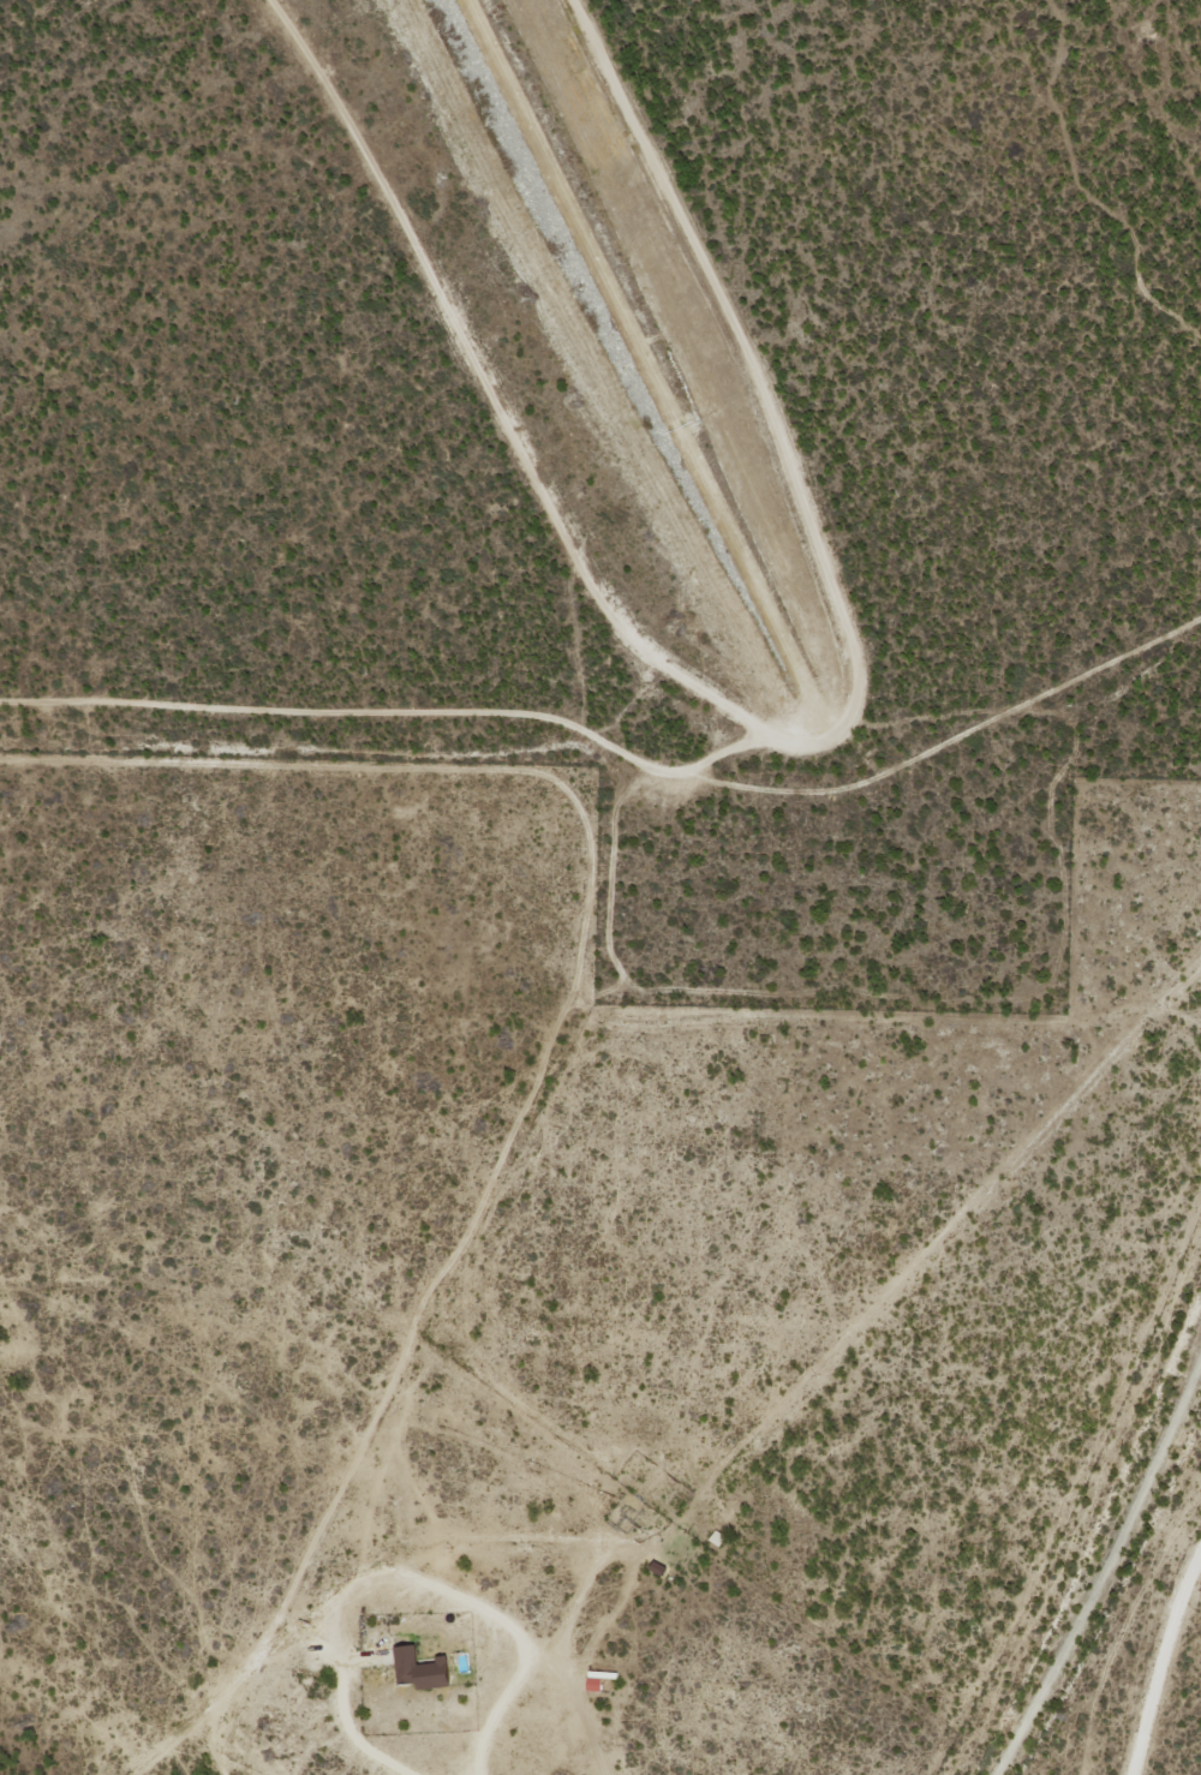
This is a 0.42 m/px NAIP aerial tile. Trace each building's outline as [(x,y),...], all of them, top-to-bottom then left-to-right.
[(453,1686),(417,1690),(416,1683),(399,1684),(395,1646),(416,1644),(417,1666),(426,1665),(426,1657),(449,1655),(453,1686)] [(591,1691),(607,1692),(607,1674),(591,1673),(591,1691)]
